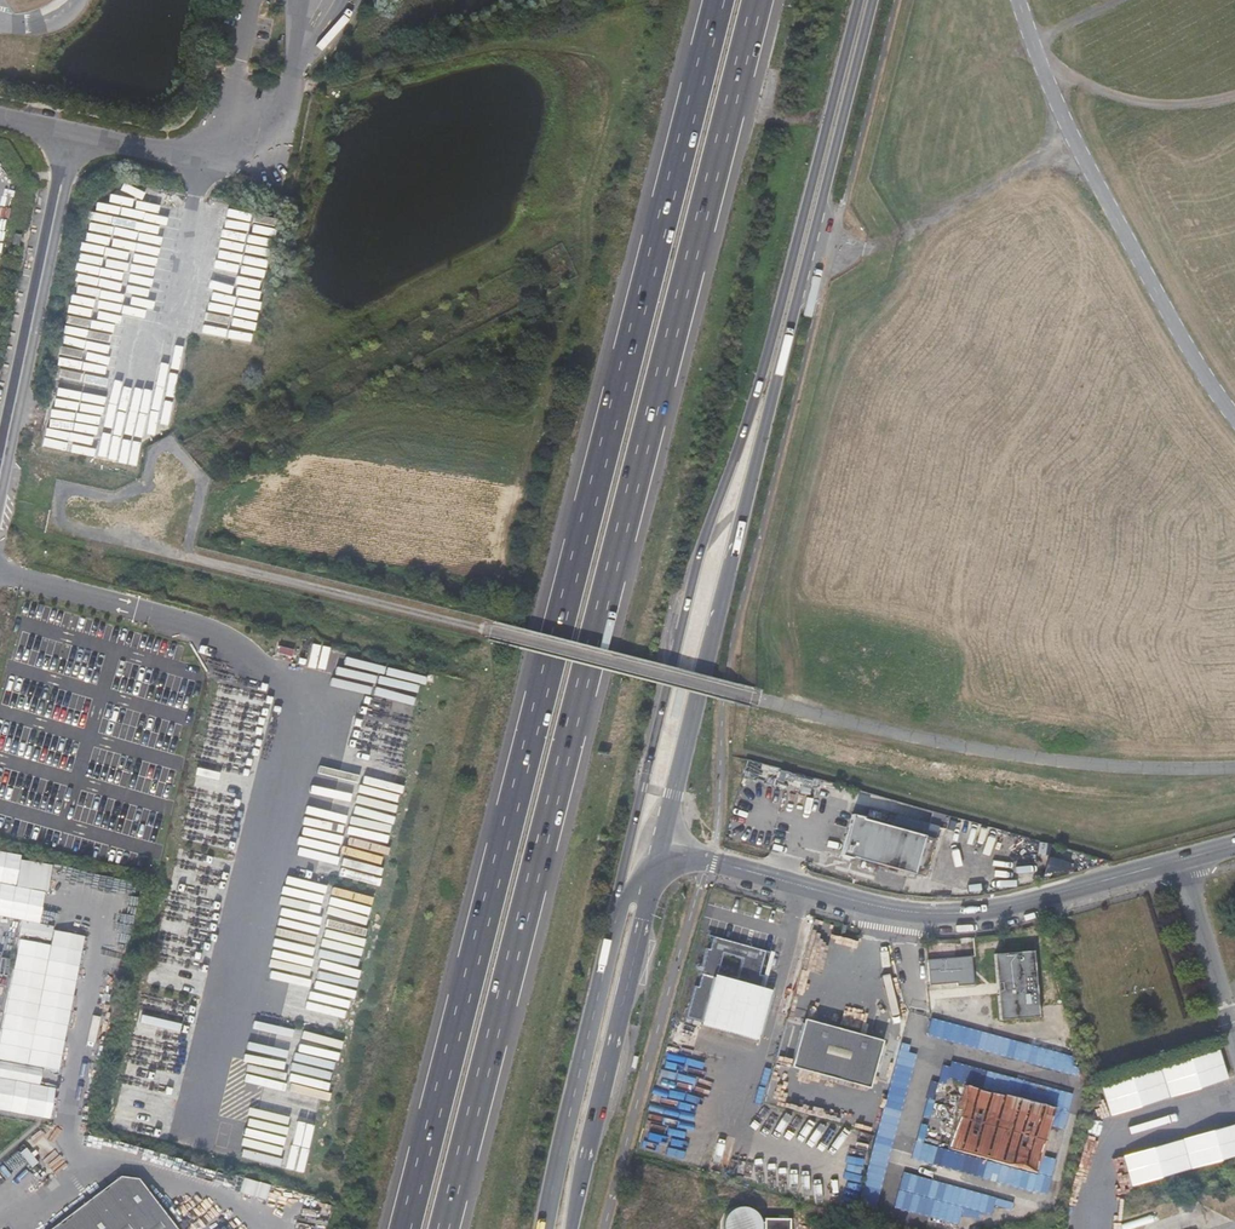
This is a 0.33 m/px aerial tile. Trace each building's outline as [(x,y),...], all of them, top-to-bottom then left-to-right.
[(19,246),(21,235),(15,234),(13,245),(19,246)] [(173,494),(165,481),(148,489),(155,504),(173,494)] [(748,774),(804,791),(806,775),(752,760),(748,774)] [(923,878),(935,837),(853,814),(840,856),(923,878)] [(52,859),(0,851),(0,914),(22,917),(20,933),(39,936),(39,941),(16,937),(0,1038),(0,1109),(51,1117),(56,1086),(40,1084),(43,1066),(62,1069),(84,933),(41,926),(52,859)] [(1053,947),(1065,944),(1062,934),(1051,936),(1053,947)] [(763,976),(758,974),(763,952),(711,938),(708,951),(703,950),(696,978),(698,979),(697,988),(691,987),(684,1018),(759,1038),(770,993),(755,988),(755,985),(761,985),(763,976)] [(1032,948),(998,952),(993,952),(1001,1017),(1039,1011),(1034,962),(1032,948)] [(956,986),(973,984),(971,958),(924,962),(927,985),(954,985),(956,986)] [(936,1039),(1075,1070),(1079,1053),(939,1022),(936,1039)] [(871,1087),(880,1048),(802,1028),(793,1070),(871,1087)] [(1220,1050),(1101,1082),(1109,1113),(1229,1081),(1220,1050)] [(1036,1177),(1057,1110),(966,1085),(948,1152),(1036,1177)] [(1123,1152),(1131,1183),(1234,1157),(1234,1124),(1123,1152)] [(903,1172),(895,1207),(959,1222),(961,1214),(979,1218),(981,1210),(992,1212),(996,1194),(903,1172)] [(111,1175),(42,1228),(170,1228),(129,1178),(111,1175)] [(744,1206),(737,1206),(731,1209),(727,1213),(724,1219),(723,1227),(724,1228),(759,1228),(760,1227),(760,1221),(757,1215),(753,1210),(747,1207),(744,1206)] [(766,1220),(767,1228),(791,1228),(791,1219),(766,1220)]
